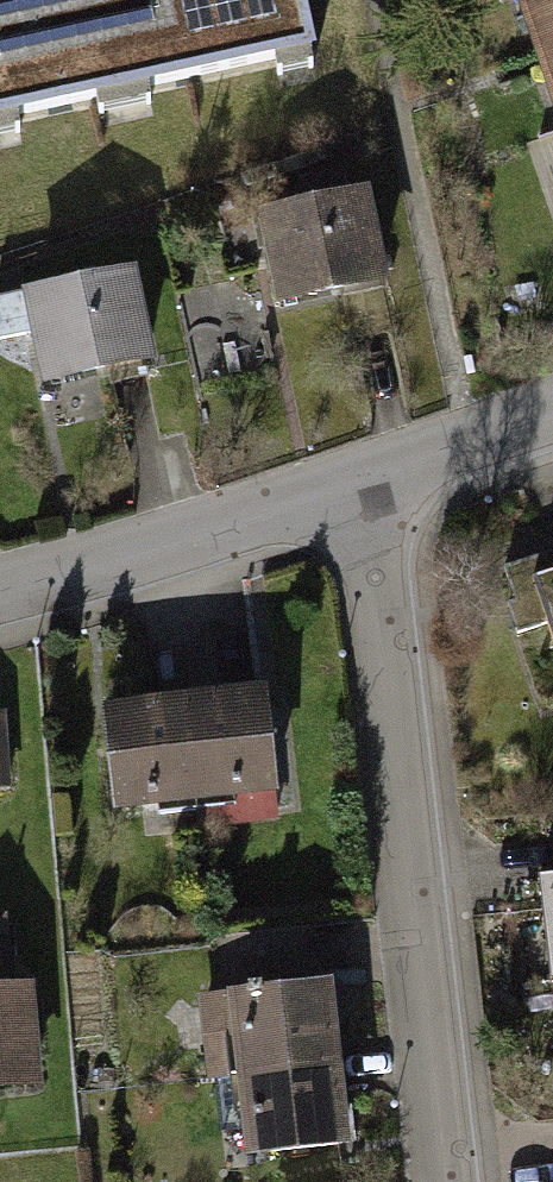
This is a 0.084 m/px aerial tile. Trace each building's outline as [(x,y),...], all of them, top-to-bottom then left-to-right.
[(321,61),(307,0),(0,0),(0,132),(321,61)] [(513,11),(545,0),(509,0),(513,11)] [(536,80),(552,74),(552,0),(545,0),(513,11),(536,80)] [(552,130),(552,74),(536,80),(552,130)] [(262,228),(281,319),(394,296),(375,204),(262,228)] [(27,302),(46,394),(158,370),(139,279),(27,302)] [(552,634),(552,581),(536,587),(552,634)] [(269,706),(102,721),(112,828),(279,814),(269,706)] [(0,722),(0,797),(18,796),(13,721),(0,722)] [(552,980),(552,885),(542,886),(552,980)] [(47,1105),(40,993),(17,994),(13,930),(0,931),(0,1108),(47,1105)] [(241,1093),(248,1176),(353,1167),(338,994),(200,1005),(208,1096),(241,1093)]
